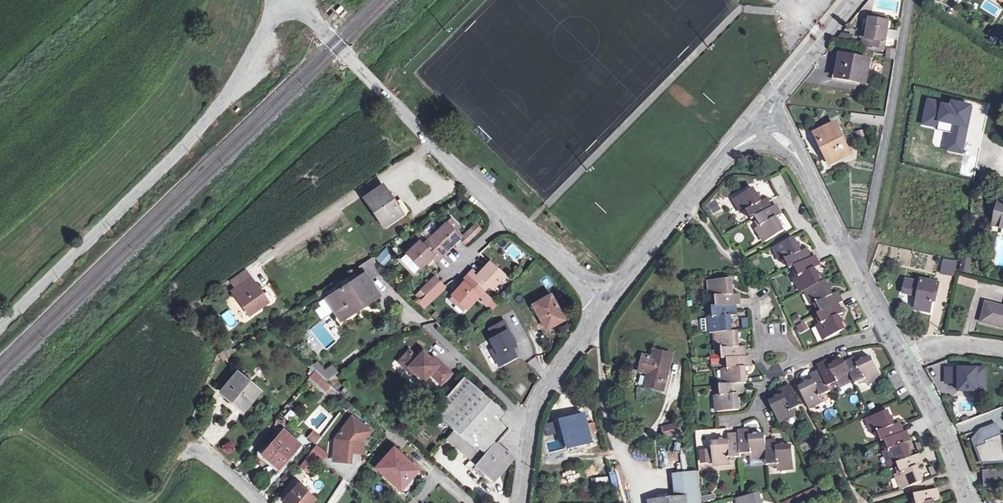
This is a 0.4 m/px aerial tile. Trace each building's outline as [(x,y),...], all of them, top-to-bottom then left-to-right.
[(869,19),(868,26),(866,38),(864,38),(862,46),(884,49),(889,17),(879,16),(878,20),(871,19),(869,19)] [(836,77),(865,83),(869,61),(841,55),(836,77)] [(871,123),(872,116),(852,114),(851,120),(871,123)] [(885,118),(872,116),(871,123),(871,124),(883,125),(885,118)] [(816,133),(831,163),(850,154),(835,124),(816,133)] [(401,214),(381,186),(364,198),(383,226),(401,214)] [(780,225),(778,221),(776,217),(781,214),(776,205),(771,207),(768,202),(766,198),(761,202),(758,197),(756,194),(753,188),(734,198),(743,213),(744,212),(746,210),(749,215),(752,219),(756,217),(763,213),(768,221),(761,225),(758,227),(757,227),(765,242),(784,231),(780,225)] [(715,199),(707,205),(713,214),(721,209),(715,199)] [(999,201),(993,225),(1002,227),(1002,202),(999,201)] [(451,219),(445,224),(454,233),(459,228),(451,219)] [(428,241),(422,246),(419,242),(406,254),(420,268),(431,257),(435,261),(441,255),(458,239),(459,238),(454,233),(445,224),(428,241)] [(471,229),(462,237),(467,243),(476,235),(471,229)] [(821,282),(818,276),(816,272),(814,268),(819,265),(818,262),(815,256),(810,258),(808,253),(806,249),(800,251),(798,247),(796,244),(793,237),(774,246),(781,261),(783,261),(785,259),(787,264),(789,269),(794,266),(802,263),(806,271),(798,275),(796,276),(794,277),(802,292),(805,290),(813,305),(814,304),(816,303),(819,308),(821,312),(817,314),(819,318),(822,323),(819,324),(818,325),(825,339),(844,330),(841,323),(839,320),(837,315),(843,313),(841,309),(838,304),(842,302),(839,296),(837,292),(831,295),(829,291),(828,287),(824,281),(821,282)] [(393,254),(387,248),(377,258),(383,265),(393,254)] [(406,254),(399,258),(412,277),(418,272),(406,254)] [(381,268),(371,259),(365,266),(375,275),(381,268)] [(941,274),(953,277),(956,262),(944,260),(941,274)] [(459,302),(466,308),(467,309),(480,295),(483,291),(488,285),(492,288),(503,276),(489,263),(478,275),(474,271),(452,296),(453,296),(459,302)] [(236,288),(251,278),(245,270),(231,281),(236,288)] [(364,273),(351,282),(353,284),(340,292),(342,295),(329,304),(340,322),(359,310),(356,306),(364,301),(365,303),(378,295),(364,273)] [(957,284),(975,289),(977,282),(960,276),(957,284)] [(268,302),(251,278),(236,288),(232,291),(249,315),(268,302)] [(426,295),(439,283),(434,278),(420,291),(425,296),(426,295)] [(738,342),(738,338),(737,331),(731,331),(730,324),(730,320),(730,315),(736,315),(735,311),(735,305),(739,304),(739,298),(738,293),(732,294),(732,289),(731,285),(731,278),(709,280),(711,296),(712,296),(715,296),(716,301),(716,306),(712,306),(712,311),(713,316),(710,316),(708,317),(710,333),(716,332),(717,349),(719,349),(721,349),(730,348),(731,358),(735,358),(736,367),(728,368),(725,368),(724,369),(725,384),(720,385),(720,390),(721,395),(718,395),(716,395),(718,412),(739,410),(738,403),(738,399),(738,394),(744,394),(744,390),(743,383),(746,383),(746,376),(745,372),(745,367),(751,367),(751,362),(750,356),(745,356),(745,350),(744,346),(738,347),(738,342)] [(933,296),(936,296),(938,284),(921,280),(921,283),(906,280),(903,293),(918,296),(915,309),(930,312),(932,301),(933,296)] [(325,299),(329,304),(342,295),(340,292),(353,284),(351,282),(325,299)] [(444,288),(439,283),(426,295),(431,300),(444,288)] [(484,298),(482,301),(492,310),(498,304),(488,294),(484,298)] [(545,329),(558,323),(555,317),(560,314),(550,295),(532,305),(545,329)] [(457,305),(459,302),(453,296),(451,299),(457,305)] [(461,314),(466,308),(459,302),(457,305),(454,308),(461,314)] [(986,303),(982,321),(1002,327),(1002,307),(986,303)] [(229,309),(221,313),(228,328),(236,324),(229,309)] [(555,317),(558,323),(563,320),(560,314),(555,317)] [(481,329),(499,365),(519,356),(502,319),(481,329)] [(805,322),(796,326),(800,334),(808,329),(805,322)] [(408,371),(410,368),(416,374),(423,381),(430,374),(441,384),(451,374),(440,362),(437,365),(422,352),(417,358),(409,350),(398,362),(408,371)] [(655,350),(653,358),(644,356),(640,371),(649,373),(646,387),(663,391),(672,355),(655,350)] [(430,359),(437,365),(440,362),(433,356),(430,359)] [(865,360),(861,362),(857,364),(854,358),(850,360),(845,363),(843,360),(837,363),(833,364),(829,366),(826,361),(817,365),(819,371),(813,374),(810,375),(813,381),(809,383),(805,384),(799,388),(808,407),(823,400),(822,398),(821,396),(826,393),(830,391),(828,386),(831,384),(836,382),(837,384),(838,386),(852,379),(855,384),(859,382),(864,379),(865,382),(866,383),(880,376),(871,357),(865,360)] [(322,374),(327,381),(338,373),(333,366),(322,374)] [(416,374),(410,368),(408,371),(414,377),(416,374)] [(985,369),(946,369),(946,383),(959,383),(959,391),(977,391),(977,380),(985,380),(985,369)] [(331,384),(327,381),(316,370),(310,377),(326,390),(331,384)] [(236,401),(245,409),(259,392),(236,373),(221,392),(234,403),(236,401)] [(446,440),(475,465),(496,442),(508,428),(498,420),(505,413),(464,377),(433,412),(454,431),(446,440)] [(791,410),(796,408),(801,406),(790,385),(784,388),(781,390),(784,395),(779,397),(776,399),(769,402),(778,421),(793,414),(793,413),(791,410)] [(236,401),(234,403),(243,411),(245,409),(236,401)] [(317,431),(330,416),(320,406),(306,421),(317,431)] [(907,451),(906,448),(909,446),(907,442),(910,441),(908,437),(906,431),(903,432),(901,427),(899,423),(893,425),(892,421),(890,417),(887,410),(868,418),(874,433),(875,433),(878,432),(885,429),(889,438),(884,440),(886,444),(888,449),(885,450),(884,451),(890,466),(896,463),(904,460),(908,469),(900,472),(898,473),(896,474),(902,489),(922,481),(919,475),(918,471),(916,466),(922,464),(918,454),(912,456),(910,450),(907,451)] [(571,448),(593,443),(585,414),(564,420),(571,448)] [(370,431),(352,417),(337,437),(334,461),(347,462),(348,452),(362,453),(363,441),(370,431)] [(973,438),(976,447),(986,444),(985,441),(1001,435),(996,423),(980,429),(973,438)] [(677,424),(663,428),(665,436),(679,433),(677,424)] [(306,437),(314,443),(321,435),(312,429),(306,437)] [(750,454),(750,456),(750,458),(766,457),(767,465),(771,465),(777,464),(777,467),(777,469),(794,467),(792,446),(785,447),(781,447),(776,448),(776,441),(771,442),(765,442),(765,435),(757,436),(753,436),(749,437),(748,430),(744,431),(738,431),(738,434),(730,435),(728,435),(728,441),(724,442),(720,442),(712,442),(714,464),(730,462),(730,461),(730,458),(735,458),(740,457),(740,454),(744,454),(750,454)] [(298,445),(283,431),(263,453),(271,460),(270,461),(278,468),(298,445)] [(1002,462),(1002,448),(1001,435),(985,441),(986,444),(976,447),(982,463),(1002,462)] [(513,458),(496,442),(475,465),(493,481),(513,458)] [(315,444),(298,467),(309,475),(326,452),(315,444)] [(405,494),(417,482),(412,477),(418,470),(393,448),(376,468),(405,494)] [(982,471),(984,487),(1002,485),(1002,469),(982,471)] [(677,498),(700,495),(698,471),(675,474),(677,498)] [(297,486),(283,501),(285,502),(310,502),(313,499),(297,486)] [(933,500),(939,499),(938,495),(937,488),(914,494),(915,498),(916,502),(934,502),(933,500)] [(760,500),(759,493),(743,497),(738,498),(739,502),(761,502),(760,500)]
